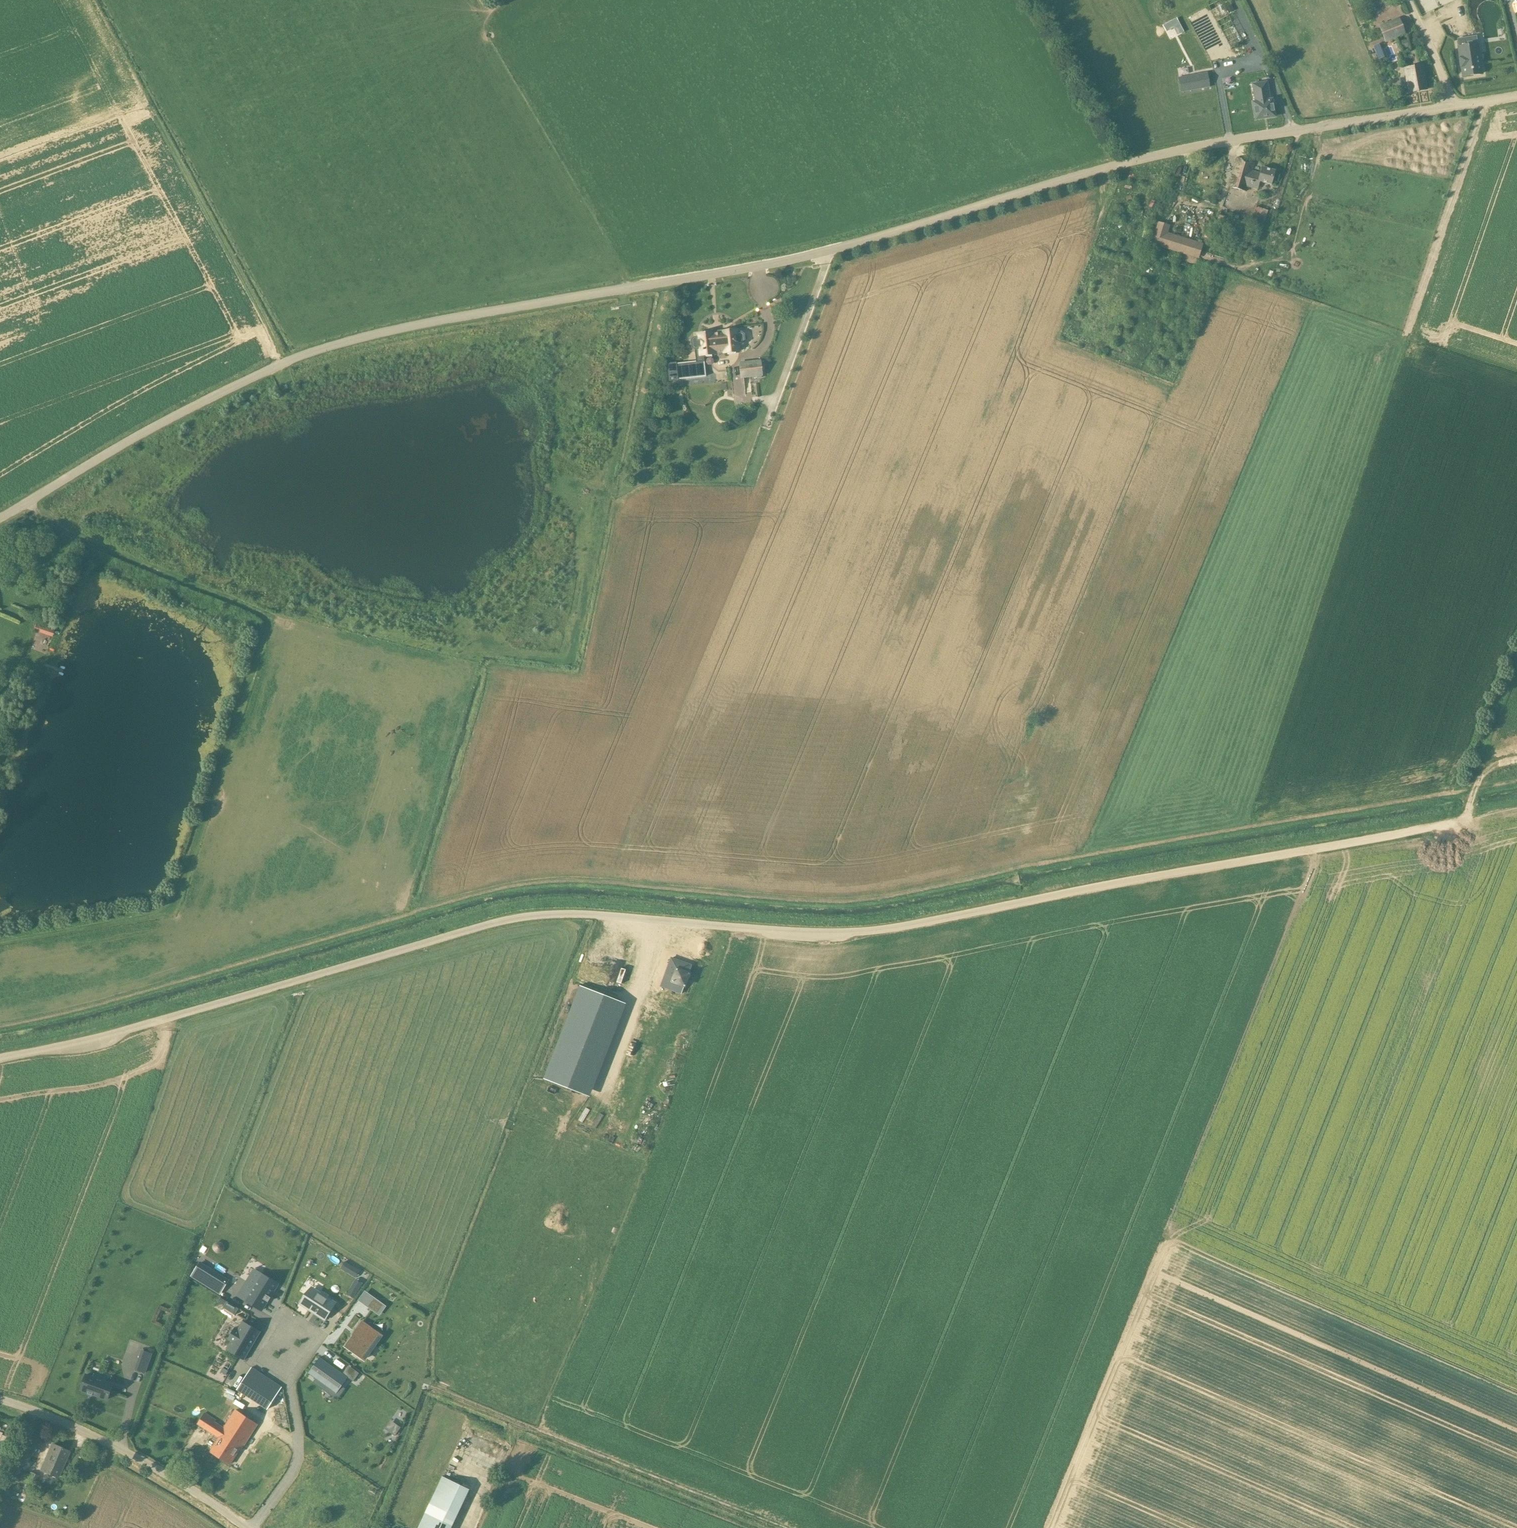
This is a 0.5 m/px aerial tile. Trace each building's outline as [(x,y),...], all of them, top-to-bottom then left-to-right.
[(1191,8),(1186,10),(1194,32),(1199,30),(1191,8)] [(1385,43),(1406,34),(1399,17),(1378,25),(1385,43)] [(1466,39),(1458,41),(1459,46),(1463,76),(1482,73),(1479,53),(1477,53),(1476,44),(1467,45),(1466,39)] [(1378,57),(1384,55),(1379,43),(1373,45),(1378,57)] [(1426,89),(1422,65),(1405,68),(1407,76),(1399,78),(1401,89),(1409,87),(1410,92),(1426,89)] [(1179,77),(1182,92),(1209,87),(1207,73),(1179,77)] [(1270,100),(1267,82),(1252,84),(1255,102),(1253,102),(1256,119),(1275,116),(1272,100),(1270,100)] [(1260,173),(1253,170),(1255,163),(1237,158),(1228,186),(1247,192),(1248,187),(1258,190),(1260,181),(1272,184),(1275,171),(1262,167),(1260,173)] [(1263,227),(1268,210),(1256,207),(1251,224),(1263,227)] [(1198,259),(1203,243),(1168,232),(1171,225),(1158,221),(1151,244),(1198,259)] [(736,333),(736,329),(722,331),(722,333),(712,334),(712,332),(698,334),(698,337),(694,338),(692,340),(692,347),(695,349),(700,348),(700,355),(714,354),(714,352),(724,351),(724,353),(738,351),(737,344),(742,344),(744,341),(743,335),(741,332),(736,333)] [(741,379),(763,377),(761,359),(739,362),(741,379)] [(692,965),(671,958),(661,986),(682,993),(692,965)] [(627,1003),(581,986),(544,1077),(591,1095),(627,1003)] [(345,1261),(341,1268),(347,1272),(352,1265),(345,1261)] [(207,1281),(205,1284),(204,1286),(219,1296),(228,1282),(212,1272),(207,1281)] [(244,1287),(238,1296),(261,1310),(271,1295),(278,1284),(261,1273),(253,1287),(250,1291),(244,1287)] [(346,1294),(353,1298),(358,1291),(351,1286),(346,1294)] [(312,1287),(301,1304),(324,1319),(335,1302),(312,1287)] [(369,1307),(380,1314),(386,1305),(376,1298),(369,1307)] [(235,1315),(239,1309),(227,1301),(224,1307),(235,1315)] [(228,1339),(231,1341),(226,1350),(244,1360),(261,1331),(243,1321),(238,1329),(235,1327),(228,1339)] [(356,1331),(354,1334),(353,1336),(346,1346),(364,1359),(381,1335),(361,1321),(355,1330),(356,1331)] [(145,1350),(137,1371),(145,1374),(153,1353),(145,1350)] [(320,1357),(308,1373),(336,1393),(348,1377),(320,1357)] [(348,1365),(343,1372),(353,1380),(358,1372),(348,1365)] [(237,1389),(268,1409),(282,1387),(252,1367),(237,1389)] [(86,1374),(81,1389),(108,1399),(113,1384),(86,1374)] [(242,1414),(244,1412),(240,1410),(239,1412),(236,1410),(224,1428),(214,1422),(216,1420),(205,1413),(198,1424),(219,1438),(210,1452),(229,1464),(238,1450),(240,1451),(257,1424),(242,1414)] [(396,1424),(390,1432),(395,1436),(401,1427),(396,1424)] [(58,1477),(69,1451),(52,1444),(41,1470),(58,1477)] [(22,1479),(26,1470),(18,1466),(11,1483),(23,1488),(25,1484),(27,1481),(22,1479)] [(27,1481),(25,1484),(33,1487),(38,1475),(30,1472),(27,1481)] [(470,1489),(442,1477),(418,1527),(451,1527),(470,1489)]
